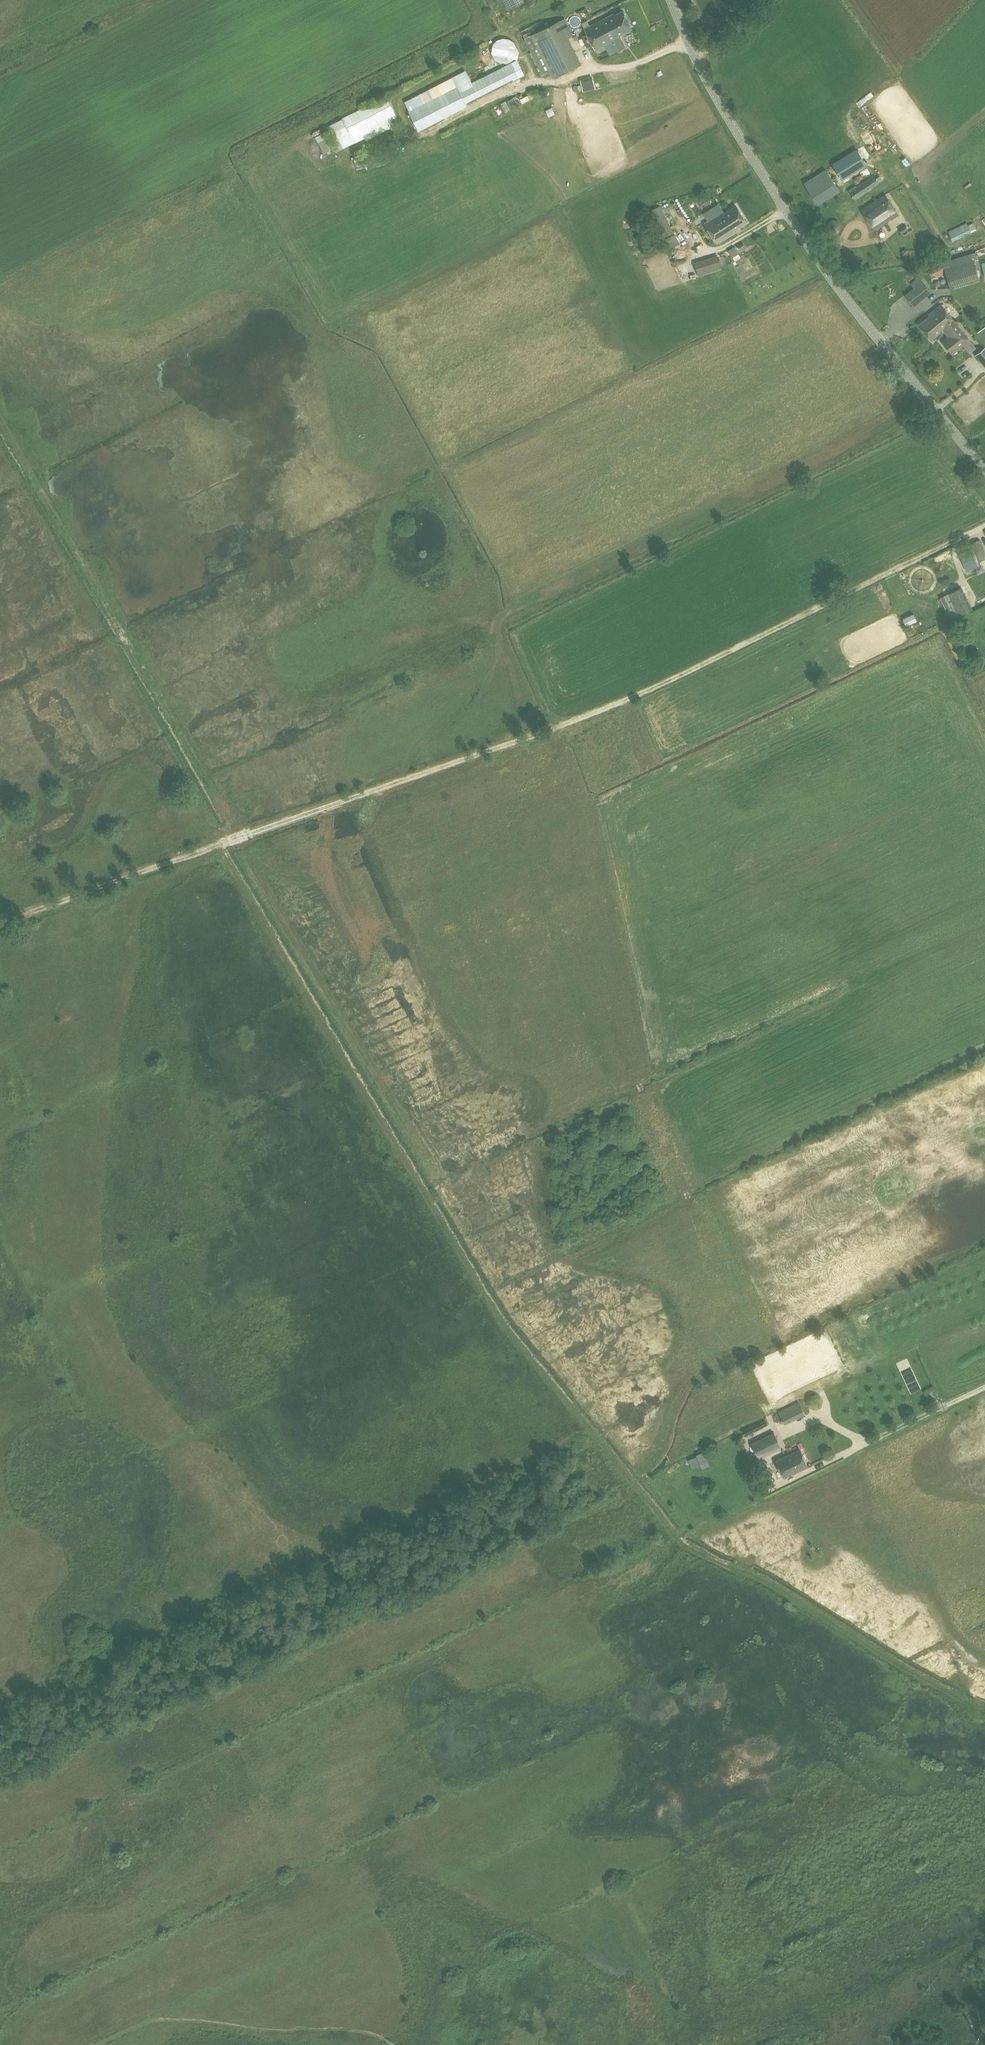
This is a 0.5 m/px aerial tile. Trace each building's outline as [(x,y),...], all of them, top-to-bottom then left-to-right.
[(582,22),(595,49),(597,48),(599,52),(606,48),(610,55),(626,47),(620,35),(632,29),(623,12),(615,15),(614,13),(590,25),(587,20),(582,22)] [(525,38),(532,53),(541,72),(548,68),(553,78),(580,65),(570,45),(577,42),(566,18),(525,38)] [(512,58),(514,55),(515,52),(515,49),(515,46),(514,43),(511,41),(509,39),(505,38),(502,38),(499,39),(496,41),(494,44),(493,47),(493,50),(493,53),(495,56),(497,58),(500,60),(503,61),(506,61),(509,60),(512,58)] [(410,115),(416,127),(420,124),(423,128),(520,78),(511,63),(410,115)] [(581,83),(581,85),(583,87),(584,88),(586,89),(588,89),(591,87),(592,86),(593,85),(593,83),(593,81),(592,79),(590,77),(588,77),(586,77),(583,78),(582,79),(581,81),(581,83)] [(327,127),(338,150),(355,142),(399,120),(387,97),(343,119),(327,127)] [(501,105),(506,113),(518,107),(514,98),(501,105)] [(312,130),(304,133),(311,152),(319,150),(312,130)] [(314,133),(322,151),(329,148),(321,130),(314,133)] [(855,148),(832,164),(841,177),(864,162),(855,148)] [(804,182),(818,204),(840,191),(826,169),(804,182)] [(857,187),(856,186),(849,190),(855,200),(879,184),(874,176),(857,187)] [(862,210),(875,231),(899,215),(886,195),(862,210)] [(705,223),(718,243),(736,231),(735,229),(746,221),(736,205),(724,213),(723,211),(705,223)] [(646,213),(660,241),(675,234),(661,206),(646,213)] [(828,227),(829,231),(831,233),(834,234),(836,234),(838,233),(839,231),(841,228),(841,225),(839,222),(837,221),(833,220),(830,221),(828,224),(828,227)] [(949,232),(953,242),(971,233),(967,223),(949,232)] [(899,229),(902,233),(909,229),(905,225),(899,229)] [(675,234),(660,241),(665,250),(680,243),(675,234)] [(943,262),(951,288),(979,279),(971,253),(943,262)] [(695,264),(699,276),(721,269),(719,264),(717,257),(695,264)] [(936,285),(947,281),(937,259),(927,264),(936,285)] [(911,283),(915,289),(923,283),(919,277),(911,283)] [(923,283),(915,289),(906,297),(914,306),(931,293),(923,283)] [(944,332),(957,322),(942,303),(928,315),(929,316),(925,319),(924,318),(918,322),(920,324),(919,324),(931,340),(932,339),(933,341),(944,332)] [(957,322),(944,332),(945,333),(947,332),(951,337),(945,342),(955,355),(972,341),(958,323),(957,322)] [(984,366),(984,347),(976,355),(984,366)] [(978,562),(984,559),(984,550),(980,539),(971,543),(978,562)] [(977,573),(983,570),(981,565),(975,567),(977,573)] [(941,598),(952,619),(973,608),(963,587),(941,598)] [(805,1413),(801,1404),(800,1402),(780,1411),(781,1414),(786,1422),(805,1413)] [(780,1445),(774,1433),(752,1443),(757,1453),(770,1447),(771,1450),(780,1445)] [(777,1460),(785,1476),(808,1465),(801,1448),(777,1460)] [(707,1449),(699,1452),(701,1455),(692,1459),(695,1469),(712,1463),(707,1449)]
